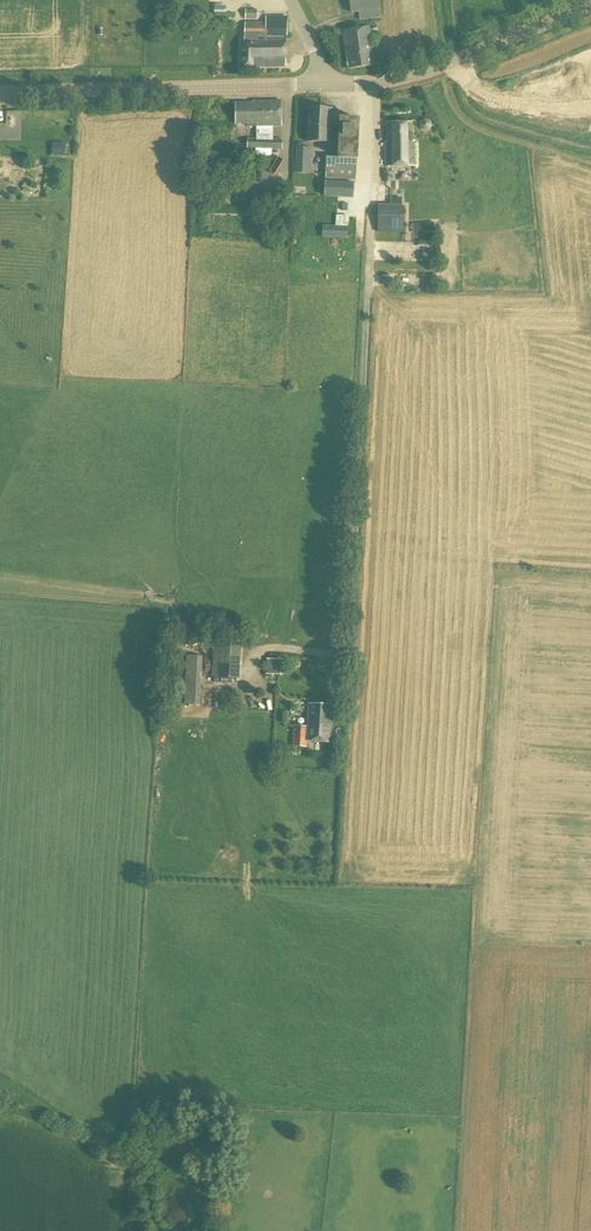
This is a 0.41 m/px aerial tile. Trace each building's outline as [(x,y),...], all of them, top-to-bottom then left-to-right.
[(216,9),(231,9),(231,0),(216,0),(216,9)] [(381,9),(379,0),(349,0),(351,13),(381,9)] [(257,19),(257,9),(245,9),(245,19),(257,19)] [(242,66),(284,66),(287,17),(267,16),(267,22),(244,23),(242,66)] [(348,69),(374,66),(369,27),(343,31),(348,69)] [(281,126),(280,100),(253,100),(254,103),(235,103),(236,124),(247,124),(247,126),(281,126)] [(330,143),(332,109),(308,108),(307,142),(330,143)] [(354,179),(358,120),(341,119),(339,158),(327,157),(325,177),(354,179)] [(412,142),(412,123),(387,124),(387,143),(385,143),(385,166),(411,166),(412,174),(439,174),(438,139),(418,140),(418,165),(415,165),(414,142),(412,142)] [(282,150),(282,139),(247,139),(247,148),(282,150)] [(66,143),(52,143),(51,154),(66,155),(66,143)] [(309,166),(311,147),(296,146),(295,165),(309,166)] [(260,163),(279,161),(278,152),(259,154),(260,163)] [(248,184),(248,176),(222,175),(222,200),(238,200),(238,184),(248,184)] [(354,197),(355,182),(325,181),(324,196),(354,197)] [(316,199),(303,200),(304,211),(317,210),(316,199)] [(374,203),(375,211),(397,210),(397,202),(374,203)] [(373,212),(373,226),(397,225),(397,211),(373,212)] [(418,223),(419,232),(435,231),(435,223),(418,223)] [(346,238),(347,226),(323,224),(323,237),(346,238)] [(239,678),(241,640),(214,639),(212,677),(239,678)] [(200,705),(202,656),(187,655),(184,704),(200,705)] [(283,675),(284,659),(267,659),(266,674),(283,675)] [(330,742),(333,706),(309,704),(308,726),(294,725),(293,746),(307,747),(308,741),(330,742)]
